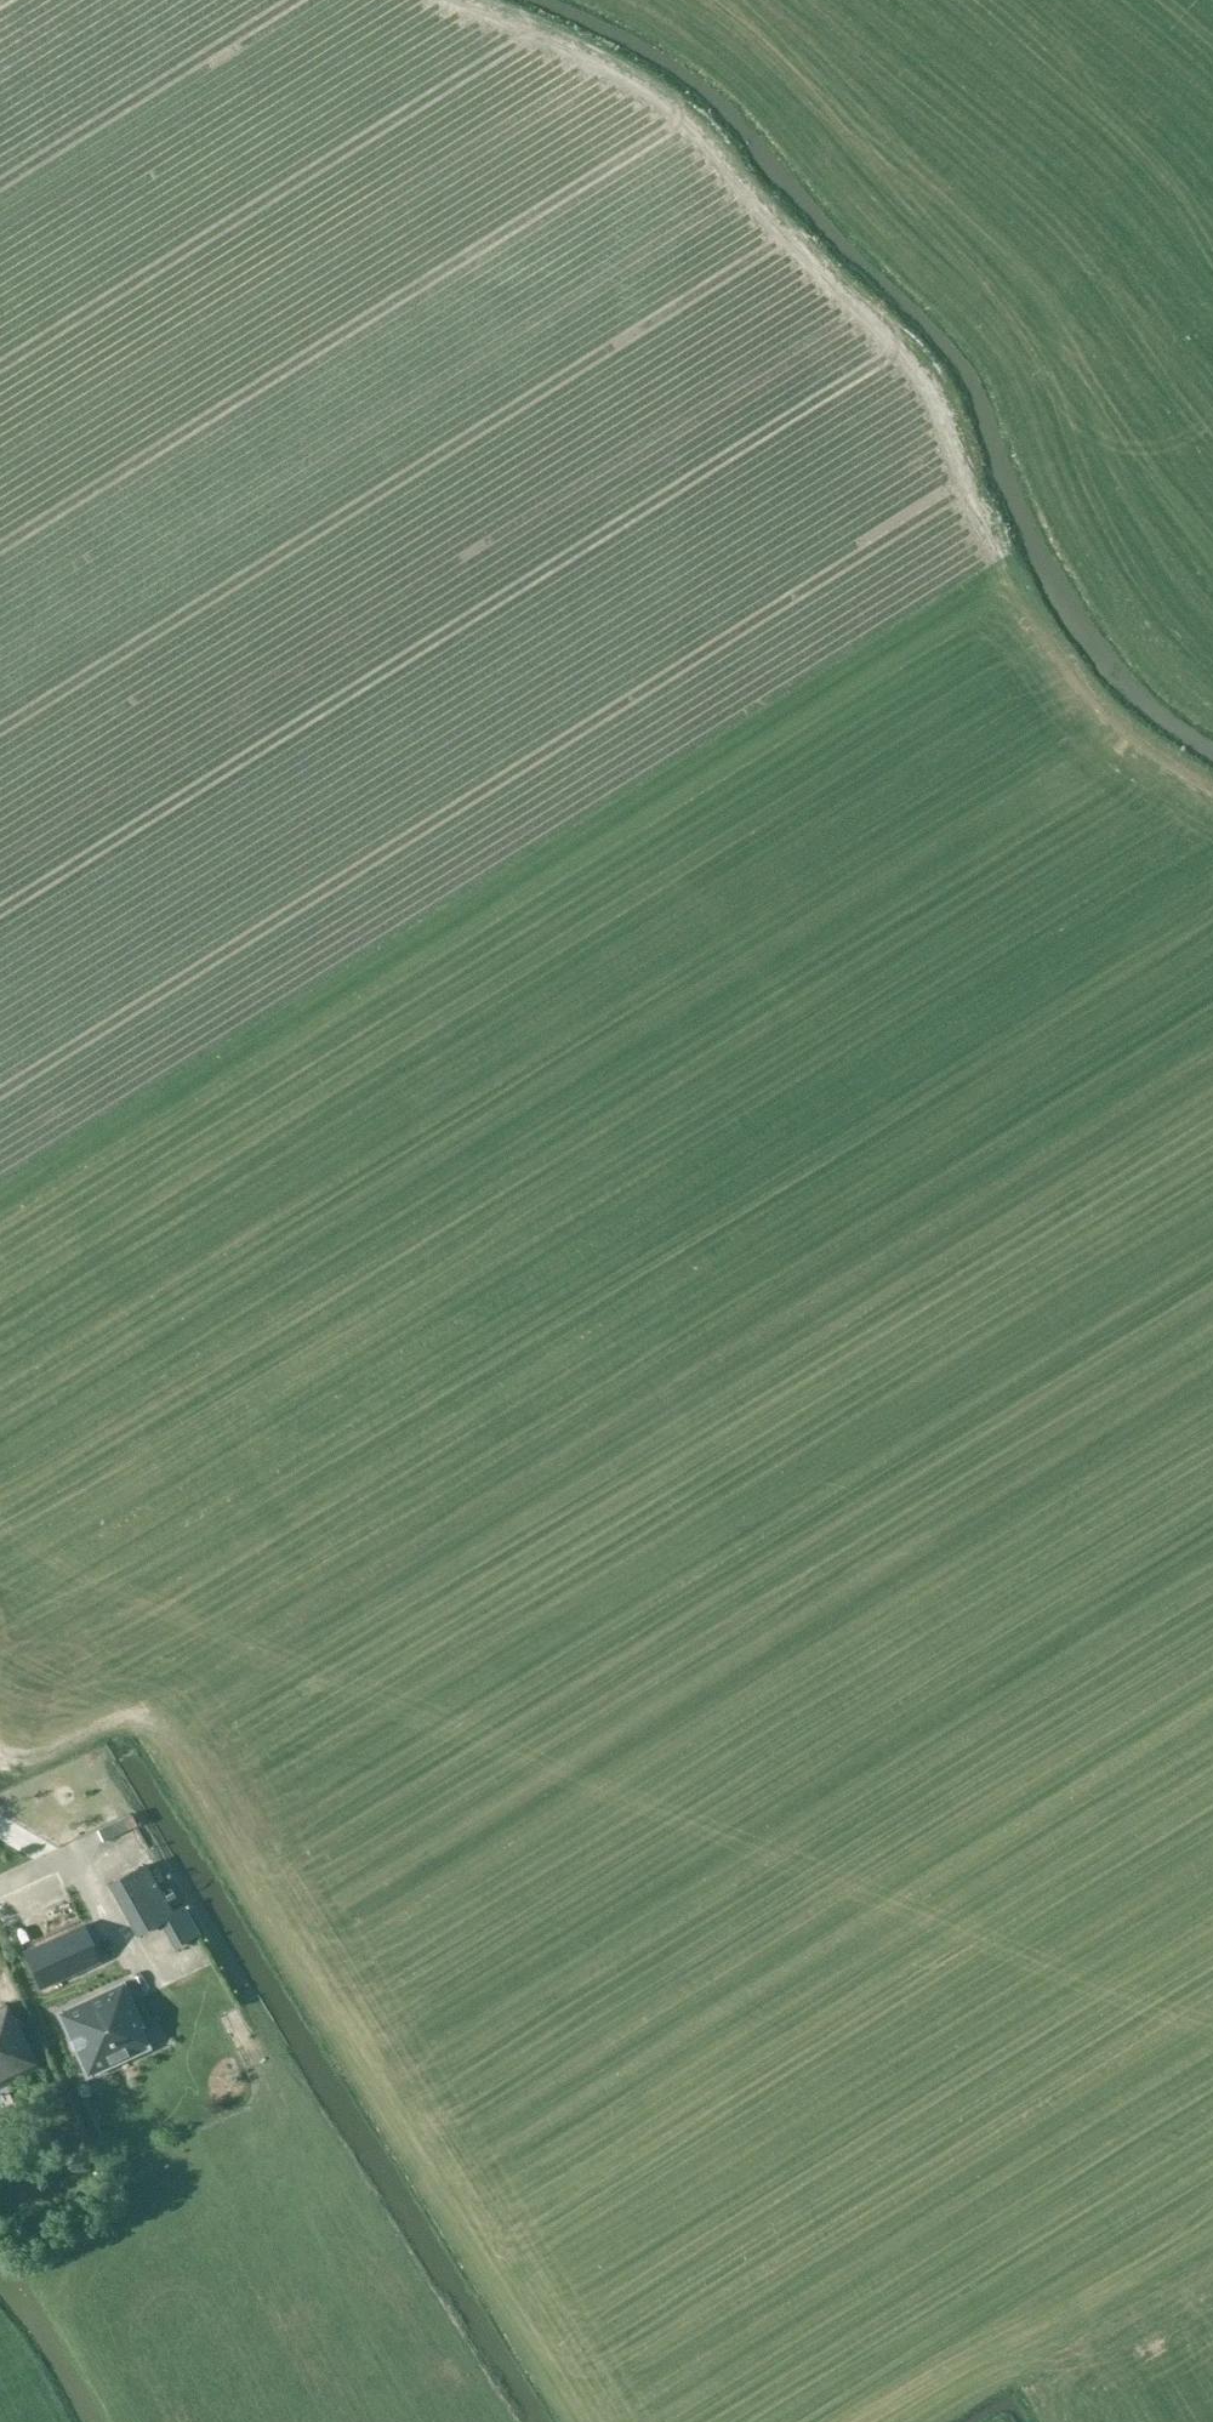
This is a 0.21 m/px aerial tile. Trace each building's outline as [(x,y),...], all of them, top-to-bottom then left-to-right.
[(129,1817),(98,1831),(103,1842),(134,1828),(129,1817)] [(173,1917),(145,1866),(111,1885),(140,1936),(173,1917)] [(24,1953),(41,1990),(100,1962),(83,1926),(24,1953)] [(126,2055),(127,2059),(149,2049),(139,2029),(143,2027),(123,1983),(56,2014),(86,2079),(111,2066),(109,2063),(114,2056),(117,2055),(126,2055)] [(39,2068),(16,2019),(13,2021),(6,2005),(0,2008),(0,2086),(39,2068)] [(141,2107),(149,2120),(163,2111),(155,2098),(141,2107)] [(10,2171),(0,2149),(0,2175),(10,2171)]
